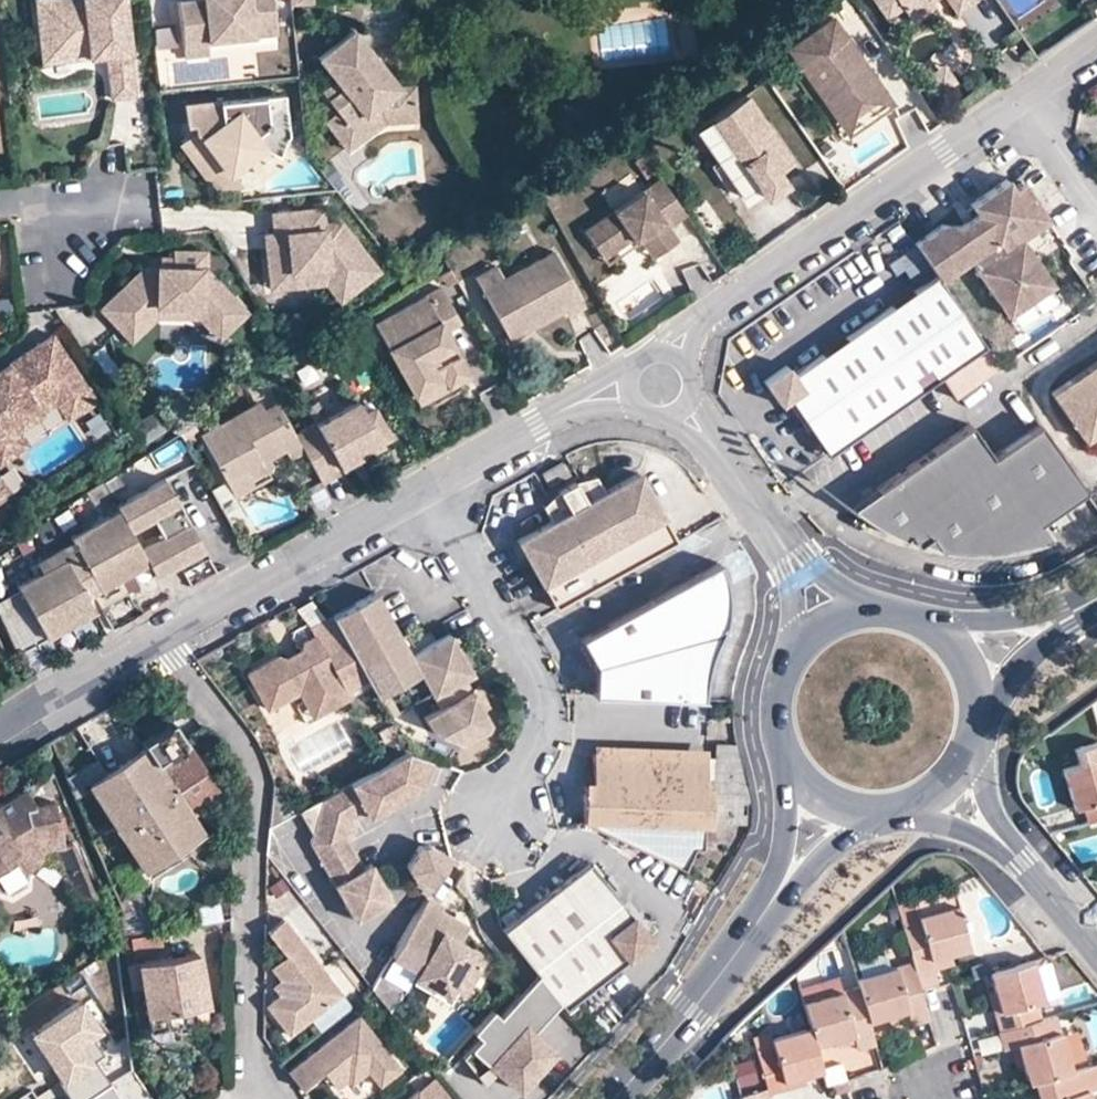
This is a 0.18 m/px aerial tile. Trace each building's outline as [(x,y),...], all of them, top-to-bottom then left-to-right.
[(38,17),(47,6),(58,5),(57,0),(36,0),(38,17)] [(58,5),(47,6),(38,17),(41,44),(52,52),(64,50),(72,41),(89,39),(107,52),(111,95),(135,92),(129,30),(117,17),(117,13),(127,11),(126,0),(57,0),(58,5)] [(180,40),(205,38),(274,30),(271,0),(176,0),(180,40)] [(895,0),(886,0),(877,6),(883,16),(899,6),(895,0)] [(899,6),(908,19),(930,4),(927,0),(895,0),(899,6)] [(954,11),(971,0),(947,0),(954,11)] [(129,30),(127,11),(117,13),(117,17),(129,30)] [(783,45),(797,65),(808,56),(821,75),(808,84),(835,120),(848,111),(864,99),(880,88),(867,70),(859,72),(855,66),(860,60),(828,14),(783,45)] [(152,22),(152,41),(169,41),(169,22),(152,22)] [(389,76),(352,31),(318,59),(336,81),(342,89),(327,100),(338,113),(349,127),(373,108),(384,121),(415,120),(413,86),(398,87),(391,88),(384,80),(389,76)] [(205,38),(180,40),(182,53),(206,51),(205,38)] [(52,52),(41,44),(42,59),(107,52),(89,39),(72,41),(64,50),(52,52)] [(808,56),(797,65),(808,84),(821,75),(808,56)] [(867,68),(860,60),(855,66),(859,72),(867,70),(867,68)] [(951,80),(940,64),(924,75),(935,92),(951,80)] [(398,87),(389,76),(384,80),(391,88),(398,87)] [(342,89),(336,81),(321,93),(327,100),(342,89)] [(880,88),(864,99),(890,102),(880,88)] [(282,89),(183,100),(185,120),(192,119),(192,127),(187,132),(179,137),(205,171),(223,158),(227,163),(256,141),(274,149),(277,151),(286,129),(282,89)] [(688,129),(734,196),(748,186),(757,198),(777,184),(768,171),(782,162),(739,95),(688,129)] [(373,108),(349,127),(338,113),(326,123),(348,151),(384,121),(373,108)] [(842,131),(848,111),(835,120),(842,131)] [(274,149),(256,141),(227,163),(223,158),(205,171),(213,181),(235,179),(274,149)] [(679,214),(654,177),(576,230),(595,258),(624,237),(626,240),(631,237),(637,233),(651,253),(670,240),(661,226),(679,214)] [(936,225),(909,244),(930,275),(934,281),(966,260),(971,267),(969,270),(1000,315),(1045,285),(1036,270),(1013,237),(1041,219),(1018,183),(1008,188),(1003,180),(966,205),(970,214),(950,227),(936,225)] [(348,232),(338,219),(322,221),(321,206),(270,211),(272,231),(268,231),(269,245),(264,245),(266,271),(325,264),(346,292),(376,268),(348,232)] [(1063,251),(1041,219),(1013,237),(1036,270),(1063,251)] [(651,253),(637,233),(631,237),(644,257),(651,253)] [(579,302),(549,247),(500,273),(478,286),(500,327),(523,314),(529,326),(562,307),(564,311),(579,302)] [(178,252),(165,253),(166,262),(168,262),(168,267),(175,267),(175,262),(178,262),(178,252)] [(500,273),(492,259),(469,272),(478,286),(500,273)] [(168,267),(168,262),(166,262),(142,262),(97,304),(122,331),(154,301),(199,301),(223,329),(247,308),(206,262),(178,262),(175,262),(175,267),(168,267)] [(325,264),(266,271),(267,286),(323,281),(336,299),(346,292),(325,264)] [(452,277),(445,265),(430,273),(433,278),(438,275),(443,283),(452,277)] [(978,345),(934,281),(930,275),(864,322),(784,376),(778,367),(756,382),(772,404),(779,399),(818,456),(934,375),(978,345)] [(370,318),(408,390),(438,374),(443,382),(463,371),(440,325),(455,317),(437,283),(370,318)] [(529,326),(523,314),(500,327),(506,338),(529,326)] [(50,331),(50,330),(21,349),(27,359),(11,369),(0,376),(0,443),(19,431),(14,423),(7,412),(29,397),(46,387),(58,406),(87,387),(50,331)] [(993,366),(978,345),(934,375),(949,396),(993,366)] [(1096,427),(1096,358),(1043,394),(1075,440),(1096,426),(1096,427)] [(5,359),(0,362),(0,376),(11,369),(5,359)] [(438,374),(408,390),(413,399),(443,382),(438,374)] [(311,391),(303,397),(311,412),(319,408),(311,391)] [(37,408),(29,397),(7,412),(14,423),(37,408)] [(290,428),(301,448),(317,478),(341,465),(337,459),(356,450),(384,434),(368,405),(356,411),(348,397),(290,428)] [(301,448),(290,428),(274,398),(260,404),(256,398),(198,431),(223,477),(242,467),(247,476),(265,466),(263,464),(260,457),(270,453),(283,446),(288,454),(301,448)] [(1077,490),(1030,424),(985,456),(963,424),(841,507),(862,519),(884,528),(889,531),(893,532),(901,528),(908,537),(911,538),(921,530),(932,543),(953,547),(973,548),(991,548),(1010,546),(1026,541),(1039,535),(1029,521),(1077,490)] [(358,455),(356,450),(337,459),(341,465),(358,455)] [(273,459),(270,453),(260,457),(263,464),(273,459)] [(557,461),(538,471),(545,485),(564,473),(557,461)] [(270,474),(265,466),(247,476),(242,467),(223,477),(233,494),(270,474)] [(195,541),(154,471),(129,486),(169,556),(195,541)] [(669,541),(632,472),(598,491),(551,517),(557,528),(545,534),(539,523),(510,539),(548,608),(669,541)] [(573,489),(591,479),(588,475),(568,480),(573,489)] [(240,508),(233,494),(223,477),(204,487),(222,518),(240,508)] [(551,517),(598,491),(591,479),(573,489),(568,480),(551,490),(556,499),(538,509),(544,520),(551,517)] [(75,593),(86,586),(102,577),(134,557),(138,555),(147,569),(164,559),(169,556),(129,486),(106,499),(109,505),(105,508),(58,537),(60,541),(23,563),(28,572),(12,581),(15,586),(38,627),(40,632),(73,612),(82,608),(75,593)] [(538,509),(556,499),(551,490),(535,505),(538,509)] [(557,528),(551,517),(544,520),(539,523),(545,534),(557,528)] [(901,528),(893,532),(903,536),(908,537),(901,528)] [(921,530),(911,538),(921,540),(932,543),(921,530)] [(199,548),(195,541),(169,556),(173,563),(199,548)] [(587,664),(586,696),(700,699),(699,693),(699,683),(699,673),(702,661),(707,650),(714,636),(718,620),(721,605),(721,592),(717,575),(712,563),(573,638),(587,664)] [(102,577),(86,586),(91,594),(107,585),(102,577)] [(11,642),(38,627),(15,586),(0,594),(0,616),(11,642)] [(405,653),(369,589),(328,613),(362,675),(373,694),(415,670),(428,692),(432,690),(459,674),(467,670),(444,631),(405,653)] [(73,612),(40,632),(50,648),(83,630),(73,612)] [(284,659),(283,656),(273,654),(243,671),(264,707),(297,688),(298,683),(294,678),(304,672),(311,685),(309,692),(319,709),(346,693),(342,687),(362,675),(328,613),(306,626),(310,633),(299,639),(297,648),(299,651),(284,659)] [(297,648),(283,656),(284,659),(299,651),(297,648)] [(478,707),(467,688),(459,674),(432,690),(440,703),(435,706),(420,715),(427,728),(459,740),(484,726),(486,720),(478,707)] [(485,703),(473,684),(467,688),(478,707),(485,703)] [(440,703),(432,690),(428,692),(435,706),(440,703)] [(319,709),(309,692),(300,697),(310,714),(319,709)] [(143,737),(147,744),(90,783),(143,868),(198,831),(188,814),(190,812),(218,793),(184,741),(181,743),(168,720),(143,737)] [(346,780),(360,806),(421,777),(428,758),(404,749),(346,780)] [(680,763),(681,757),(594,751),(591,783),(584,783),(582,819),(680,868),(694,849),(702,849),(704,823),(711,824),(713,791),(706,791),(708,758),(695,758),(691,764),(680,763)] [(1061,770),(1071,808),(1080,805),(1085,822),(1096,819),(1096,760),(1061,770)] [(421,777),(360,806),(362,810),(418,783),(421,777)] [(359,867),(343,837),(348,818),(362,810),(360,806),(346,780),(317,796),(309,832),(307,842),(351,920),(387,899),(371,871),(366,874),(361,866),(359,867)] [(22,786),(0,800),(0,887),(8,889),(21,880),(24,865),(40,856),(35,848),(39,846),(50,843),(58,842),(68,867),(60,870),(59,871),(72,900),(91,892),(69,839),(60,840),(51,798),(30,803),(29,797),(22,786)] [(309,832),(317,796),(296,808),(309,832)] [(349,836),(353,822),(348,818),(343,837),(349,836)] [(398,870),(430,882),(444,844),(412,832),(398,870)] [(68,867),(58,842),(50,843),(60,870),(68,867)] [(582,858),(498,925),(535,972),(556,999),(561,1004),(645,937),(582,858)] [(371,871),(367,863),(361,866),(366,874),(371,871)] [(950,889),(896,904),(900,920),(955,905),(950,889)] [(414,970),(411,975),(428,985),(431,979),(451,990),(458,994),(481,956),(454,940),(458,935),(430,918),(436,909),(437,906),(422,897),(388,955),(414,970)] [(955,905),(900,920),(912,961),(919,987),(935,983),(932,970),(929,959),(949,954),(968,948),(955,905)] [(436,909),(430,918),(458,935),(463,925),(436,909)] [(337,992),(278,918),(261,931),(280,955),(265,966),(275,979),(274,993),(265,1000),(266,1009),(285,1033),(337,992)] [(141,987),(145,1012),(190,1005),(202,1003),(195,953),(125,963),(129,988),(141,987)] [(952,964),(949,954),(929,959),(932,970),(952,964)] [(928,1020),(920,990),(919,987),(912,961),(855,976),(857,985),(867,1020),(886,1016),(905,1010),(907,1017),(909,1025),(928,1020)] [(1036,963),(993,975),(998,993),(1008,1030),(1043,1021),(1038,1004),(1047,1001),(1036,963)] [(379,970),(369,988),(381,1003),(396,992),(379,970)] [(556,999),(535,972),(517,992),(542,1015),(556,999)] [(428,985),(411,975),(408,981),(444,1002),(451,990),(431,979),(428,985)] [(867,1020),(857,985),(803,1000),(810,1026),(815,1045),(833,1040),(853,1034),(855,1042),(857,1050),(874,1046),(867,1020)] [(542,1015),(517,992),(496,1014),(490,1008),(470,1030),(477,1036),(460,1055),(482,1082),(494,1069),(503,1058),(496,1052),(514,1032),(521,1038),(530,1029),(542,1015)] [(1008,1030),(998,993),(989,995),(1000,1033),(1008,1030)] [(70,1098),(82,1098),(109,1082),(94,1059),(103,1053),(90,1034),(98,1028),(79,1001),(31,1033),(47,1056),(56,1070),(52,1072),(70,1098)] [(190,1005),(145,1012),(148,1029),(193,1022),(190,1005)] [(905,1010),(886,1016),(888,1022),(907,1017),(905,1010)] [(397,1069),(354,1014),(289,1065),(291,1068),(302,1082),(302,1083),(319,1071),(330,1062),(343,1078),(347,1083),(363,1070),(376,1086),(397,1069)] [(1043,1021),(1008,1030),(1000,1033),(1001,1037),(1005,1052),(1011,1050),(1019,1048),(1025,1067),(1030,1085),(1036,1083),(1075,1072),(1072,1064),(1065,1038),(1059,1016),(1043,1021)] [(822,1070),(815,1045),(810,1026),(770,1037),(773,1047),(756,1051),(767,1092),(804,1084),(802,1075),(822,1070)] [(552,1049),(530,1029),(521,1038),(503,1058),(494,1069),(516,1089),(552,1049)] [(521,1038),(514,1032),(496,1052),(503,1058),(521,1038)] [(1088,1059),(1081,1033),(1065,1038),(1072,1064),(1088,1059)] [(853,1034),(833,1040),(835,1047),(855,1042),(853,1034)] [(1019,1048),(1011,1050),(1017,1069),(1025,1067),(1019,1048)] [(343,1078),(330,1062),(319,1071),(331,1087),(343,1078)] [(1036,1083),(1041,1098),(1094,1098),(1091,1091),(1096,1090),(1096,1066),(1075,1072),(1036,1083)] [(109,1082),(82,1098),(120,1098),(109,1082)] [(414,1089),(401,1098),(422,1098),(414,1089)]
